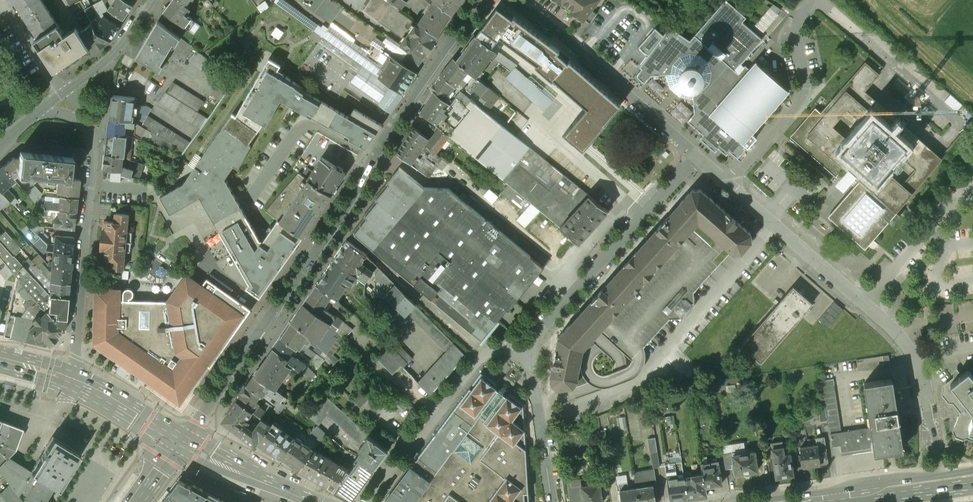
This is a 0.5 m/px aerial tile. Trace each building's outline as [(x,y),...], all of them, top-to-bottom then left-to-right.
[(20,10),(35,0),(14,0),(20,10)] [(20,10),(38,36),(57,24),(41,0),(35,0),(20,10)] [(123,0),(114,0),(107,10),(122,20),(132,6),(123,0)] [(179,0),(173,0),(164,12),(189,31),(195,22),(188,16),(188,15),(186,14),(187,13),(186,12),(189,8),(186,5),(179,0)] [(198,6),(204,10),(206,7),(209,10),(213,5),(209,0),(202,0),(198,6)] [(392,0),(369,0),(362,9),(400,35),(404,39),(418,20),(400,7),(392,0)] [(435,0),(434,0),(429,8),(419,21),(437,35),(451,14),(439,4),(435,0)] [(439,4),(451,14),(463,0),(435,0),(439,4)] [(583,18),(597,0),(559,0),(583,18)] [(744,65),(737,72),(734,70),(762,39),(742,22),(746,17),(726,0),(725,0),(690,40),(669,26),(639,67),(641,68),(636,75),(644,83),(651,75),(652,75),(660,74),(660,75),(665,74),(669,85),(682,97),(693,98),(693,103),(694,103),(694,112),(694,113),(687,120),(702,134),(702,135),(700,137),(699,138),(700,139),(701,138),(707,144),(708,145),(714,150),(714,151),(715,152),(716,150),(718,148),(719,148),(725,153),(725,154),(726,155),(727,154),(727,153),(729,151),(729,152),(730,151),(737,157),(736,157),(737,158),(738,157),(744,150),(744,151),(746,148),(744,147),(746,145),(748,147),(757,137),(752,133),(756,129),(758,126),(765,118),(768,116),(767,115),(774,108),(777,105),(783,97),(784,97),(786,94),(789,90),(788,89),(788,90),(785,87),(786,87),(783,84),(782,84),(762,67),(762,66),(759,64),(756,61),(755,60),(748,68),(744,65)] [(96,16),(90,5),(83,8),(91,24),(94,31),(99,23),(96,18),(96,16)] [(621,104),(569,59),(567,61),(558,52),(560,50),(513,16),(512,17),(497,6),(475,35),(492,47),(499,36),(536,63),(535,65),(552,80),(553,78),(586,107),(564,133),(583,149),(606,123),(605,122),(621,104)] [(770,8),(755,25),(763,32),(778,15),(770,8)] [(119,26),(103,16),(99,23),(94,31),(110,40),(119,26)] [(419,21),(418,20),(404,39),(399,45),(407,51),(409,48),(423,56),(423,57),(434,42),(433,41),(437,35),(419,21)] [(158,21),(136,57),(157,69),(177,36),(158,21)] [(57,24),(38,36),(58,67),(89,47),(79,31),(76,27),(65,34),(58,23),(57,24)] [(94,31),(91,24),(79,31),(89,47),(93,52),(100,47),(110,40),(94,31)] [(280,39),(286,31),(278,25),(272,32),(280,39)] [(475,35),(456,60),(457,60),(476,76),(492,55),(512,70),(515,67),(516,65),(492,47),(475,35)] [(423,56),(409,48),(407,51),(399,45),(388,38),(381,49),(414,71),(423,56)] [(414,71),(381,49),(376,57),(384,62),(382,67),(384,68),(378,77),(396,90),(400,84),(403,85),(405,82),(408,85),(416,72),(414,71)] [(225,73),(197,51),(189,60),(218,82),(225,73)] [(246,287),(260,297),(303,236),(280,221),(278,219),(264,240),(260,239),(225,178),(264,123),(266,125),(281,99),(307,114),(309,111),(317,116),(316,119),(340,133),(342,130),(350,135),(349,138),(366,148),(382,124),(357,110),(352,118),(305,91),(305,89),(282,73),(283,72),(278,69),(281,65),(269,58),(236,115),(233,113),(184,183),(160,196),(170,214),(200,197),(249,283),(246,287)] [(456,60),(453,58),(440,74),(455,86),(460,91),(464,86),(463,85),(467,81),(474,87),(473,88),(481,95),(488,87),(476,76),(457,60),(456,60)] [(939,159),(863,91),(877,74),(866,64),(820,115),(815,110),(792,136),(834,173),(842,165),(848,171),(842,178),(847,183),(848,182),(854,187),(829,215),(863,244),(939,159)] [(544,111),(553,100),(536,86),(515,67),(512,70),(506,77),(544,111)] [(225,73),(210,94),(219,101),(234,80),(225,73)] [(378,77),(372,73),(361,89),(381,104),(382,102),(390,108),(401,93),(378,77)] [(455,86),(440,74),(434,82),(430,88),(434,91),(444,99),(455,86)] [(174,82),(167,92),(198,111),(204,101),(174,82)] [(499,95),(488,87),(481,95),(480,96),(491,105),(499,95)] [(473,88),(467,96),(470,99),(475,103),(480,96),(481,95),(473,88)] [(434,91),(420,112),(430,118),(440,128),(450,135),(456,140),(461,145),(488,113),(486,112),(475,103),(470,99),(466,104),(457,95),(450,103),(444,99),(434,91)] [(467,96),(460,91),(457,95),(466,104),(470,99),(467,96)] [(208,118),(166,92),(159,102),(200,128),(208,118)] [(136,97),(112,95),(110,119),(133,121),(135,104),(136,97)] [(491,105),(480,96),(475,103),(486,112),(491,105)] [(147,105),(135,104),(133,121),(135,121),(142,126),(148,115),(152,108),(147,105)] [(529,146),(488,113),(461,145),(476,156),(475,156),(508,184),(518,192),(540,165),(535,162),(534,162),(523,153),(529,146)] [(142,126),(184,152),(191,142),(148,115),(142,126)] [(133,121),(110,119),(108,134),(125,136),(126,125),(135,126),(135,121),(133,121)] [(428,139),(412,125),(399,144),(400,149),(397,153),(411,164),(420,151),(419,151),(428,139)] [(440,128),(426,145),(441,157),(443,154),(437,150),(447,138),(453,144),(456,140),(450,135),(440,128)] [(125,136),(108,134),(106,154),(123,156),(126,157),(127,146),(128,146),(129,136),(125,136)] [(557,147),(551,155),(568,167),(567,168),(578,177),(585,168),(557,147)] [(71,156),(19,150),(18,157),(12,156),(8,160),(17,172),(18,173),(58,177),(69,178),(69,177),(71,156)] [(126,157),(123,156),(106,154),(103,169),(122,171),(122,173),(139,179),(144,164),(126,157)] [(337,167),(322,157),(313,171),(307,167),(302,175),(331,194),(345,172),(337,167)] [(17,172),(8,160),(1,165),(12,177),(17,174),(16,173),(17,172)] [(298,163),(295,167),(302,172),(305,168),(298,163)] [(557,179),(540,165),(518,192),(540,210),(560,226),(582,203),(555,181),(557,179)] [(448,187),(424,186),(400,167),(396,171),(387,182),(389,183),(376,199),(378,200),(365,216),(367,217),(354,233),(482,338),(507,308),(508,309),(539,271),(544,266),(448,187)] [(9,201),(14,196),(8,190),(6,190),(4,188),(11,181),(0,171),(0,191),(9,201)] [(331,194),(298,172),(287,186),(321,209),(331,194)] [(69,178),(58,177),(56,192),(77,194),(79,178),(69,177),(69,178)] [(518,192),(508,184),(502,191),(524,211),(517,219),(526,227),(540,210),(518,192)] [(41,194),(35,185),(26,193),(37,204),(41,194)] [(287,186),(286,186),(265,210),(278,219),(280,221),(303,236),(321,209),(287,186)] [(499,195),(490,188),(484,195),(493,202),(499,195)] [(630,258),(591,300),(592,301),(571,324),(570,323),(558,336),(551,374),(552,382),(559,387),(573,385),(578,378),(578,375),(583,348),(595,334),(600,329),(632,359),(636,354),(681,304),(731,250),(733,252),(742,251),(751,240),(751,232),(701,188),(692,189),(677,204),(679,205),(669,216),(668,215),(630,258)] [(582,203),(560,226),(579,242),(602,215),(608,210),(589,195),(582,203)] [(14,196),(9,201),(12,204),(17,200),(14,196)] [(77,197),(60,196),(59,203),(52,202),(52,201),(42,200),(42,203),(44,203),(44,208),(76,211),(77,197)] [(76,211),(44,208),(43,214),(50,215),(50,212),(54,212),(54,215),(56,216),(55,217),(54,217),(53,224),(74,226),(74,221),(75,221),(76,211)] [(102,239),(131,242),(132,232),(126,231),(128,214),(116,213),(115,222),(103,221),(102,239)] [(45,233),(41,230),(36,234),(38,237),(46,245),(46,243),(47,236),(49,234),(47,232),(45,233)] [(68,233),(59,232),(59,235),(55,235),(54,244),(46,243),(46,245),(44,250),(47,250),(53,250),(70,252),(71,246),(72,246),(73,237),(68,236),(68,233)] [(170,238),(166,235),(160,245),(165,246),(170,238)] [(38,237),(33,242),(41,250),(40,251),(42,254),(47,250),(44,250),(46,245),(38,237)] [(131,242),(102,239),(100,257),(111,258),(110,267),(123,268),(124,253),(128,254),(129,251),(130,251),(131,242)] [(13,254),(21,248),(14,240),(6,247),(0,252),(0,255),(18,275),(22,280),(20,281),(24,285),(44,307),(45,300),(36,289),(40,285),(21,264),(13,254)] [(366,255),(346,241),(333,259),(356,276),(365,283),(373,271),(361,262),(366,255)] [(70,252),(53,250),(52,261),(48,261),(48,265),(52,265),(69,267),(70,267),(70,261),(69,261),(70,252)] [(38,253),(31,260),(36,266),(40,262),(43,259),(38,253)] [(31,260),(28,257),(21,264),(40,285),(49,295),(50,281),(36,266),(31,260)] [(356,276),(333,259),(317,284),(332,295),(337,298),(345,286),(350,285),(352,286),(355,282),(353,280),(356,276)] [(69,267),(52,265),(51,271),(48,270),(40,262),(36,266),(50,281),(68,283),(70,267),(69,267)] [(415,304),(380,268),(374,276),(389,291),(386,294),(406,314),(408,312),(415,304)] [(172,301),(171,300),(167,300),(167,306),(143,305),(118,305),(119,290),(97,289),(96,342),(118,357),(123,350),(131,355),(139,361),(137,364),(178,393),(186,381),(188,383),(203,361),(210,366),(251,309),(207,278),(200,288),(187,279),(172,301)] [(68,283),(50,281),(49,295),(67,297),(68,283)] [(317,284),(304,302),(339,327),(343,321),(335,316),(334,316),(323,308),(330,299),(336,303),(338,300),(337,298),(332,295),(317,284)] [(44,307),(24,285),(18,290),(27,299),(23,303),(28,308),(26,309),(34,319),(33,319),(15,315),(9,337),(28,342),(29,340),(34,335),(44,346),(45,345),(45,346),(56,337),(55,336),(60,331),(63,332),(64,323),(66,318),(52,315),(44,307)] [(67,297),(49,295),(40,285),(36,289),(45,300),(44,307),(52,315),(66,318),(67,297)] [(793,286),(742,345),(761,361),(812,302),(793,286)] [(834,301),(819,319),(827,326),(842,308),(834,301)] [(339,327),(304,302),(291,320),(306,332),(316,318),(329,327),(327,329),(334,334),(337,330),(339,327)] [(466,355),(415,304),(408,312),(447,351),(418,382),(430,394),(466,355)] [(353,313),(345,306),(341,310),(349,318),(353,313)] [(306,332),(291,320),(281,336),(294,346),(298,340),(303,344),(305,342),(300,338),(302,336),(303,336),(306,332)] [(353,328),(343,321),(339,327),(337,330),(344,337),(353,328)] [(327,329),(320,339),(310,332),(308,334),(311,339),(317,344),(326,352),(331,358),(334,355),(329,349),(337,337),(334,334),(327,329)] [(295,357),(289,353),(294,346),(281,336),(273,347),(287,357),(286,359),(291,363),(294,366),(299,370),(305,364),(295,357)] [(413,357),(394,337),(384,346),(402,365),(404,366),(413,357)] [(303,344),(298,340),(294,346),(299,350),(305,354),(313,361),(316,358),(318,359),(320,357),(318,356),(319,355),(303,344)] [(326,352),(317,344),(314,348),(320,352),(319,353),(323,356),(326,352)] [(299,350),(294,346),(289,353),(295,357),(299,350)] [(402,365),(384,346),(375,355),(393,374),(402,365)] [(273,347),(254,374),(274,388),(289,367),(288,366),(291,363),(286,359),(287,357),(273,347)] [(305,364),(299,370),(309,380),(312,377),(307,372),(310,369),(305,364)] [(968,370),(944,386),(942,395),(948,402),(953,403),(958,410),(960,412),(952,430),(955,436),(963,439),(968,437),(972,439),(972,376),(968,370)] [(496,383),(481,373),(439,428),(457,443),(498,390),(493,386),(496,383)] [(274,388),(254,374),(247,384),(260,394),(262,395),(264,391),(265,391),(267,389),(268,390),(268,392),(279,400),(283,403),(287,398),(281,393),(274,388)] [(833,378),(822,380),(830,433),(841,431),(833,378)] [(841,431),(830,433),(832,446),(840,444),(841,451),(874,446),(876,456),(904,452),(899,419),(901,419),(899,406),(897,407),(892,378),(864,383),(871,426),(841,431)] [(270,414),(257,404),(258,402),(255,400),(260,394),(247,384),(237,398),(253,411),(265,420),(270,414)] [(292,395),(284,389),(281,393),(287,398),(289,399),(292,395)] [(525,451),(523,404),(511,394),(508,397),(500,391),(498,390),(457,443),(459,444),(477,458),(498,430),(525,451)] [(360,391),(353,399),(361,407),(369,398),(360,391)] [(253,411),(237,399),(224,416),(225,422),(238,431),(244,423),(246,425),(250,420),(247,419),(249,416),(253,411)] [(283,403),(279,400),(276,405),(277,405),(274,408),(279,412),(283,407),(283,403)] [(368,435),(333,402),(325,411),(319,406),(310,416),(318,423),(327,413),(336,419),(335,420),(340,424),(340,425),(344,427),(344,428),(349,432),(354,436),(353,437),(362,443),(368,435)] [(825,406),(818,407),(820,420),(826,419),(825,406)] [(270,414),(265,420),(269,423),(270,423),(270,424),(276,416),(279,412),(274,408),(270,414)] [(265,420),(253,411),(249,416),(252,418),(250,420),(246,425),(244,423),(238,431),(252,442),(253,442),(255,442),(256,442),(258,441),(270,423),(269,423),(265,420)] [(289,425),(276,416),(270,424),(270,423),(258,441),(276,455),(278,453),(282,456),(301,430),(291,422),(289,425)] [(0,419),(0,421),(0,443),(2,443),(15,448),(23,428),(0,419)] [(317,425),(308,435),(317,443),(318,444),(327,434),(317,425)] [(457,443),(439,428),(411,465),(430,479),(457,443)] [(301,430),(282,456),(300,469),(313,449),(317,443),(308,435),(301,430)] [(342,437),(334,430),(329,435),(337,443),(342,437)] [(525,451),(498,430),(477,458),(518,487),(509,499),(513,501),(529,501),(526,499),(529,495),(525,451)] [(362,443),(359,448),(362,449),(357,455),(360,456),(361,457),(374,467),(387,449),(368,435),(362,443)] [(79,453),(52,436),(31,471),(54,485),(58,487),(79,453)] [(816,437),(808,439),(809,445),(801,447),(804,466),(820,464),(820,466),(829,465),(824,436),(816,437)] [(655,437),(648,438),(650,452),(657,451),(655,437)] [(782,441),(771,442),(774,457),(777,477),(785,476),(785,477),(794,476),(792,463),(794,463),(792,450),(783,451),(782,441)] [(2,443),(0,446),(0,451),(6,457),(7,456),(15,448),(2,443)] [(457,443),(430,479),(413,501),(439,501),(447,491),(462,501),(481,501),(500,475),(477,458),(459,444),(457,443)] [(772,445),(765,446),(767,458),(774,457),(772,445)] [(755,448),(723,453),(726,468),(733,467),(734,473),(736,472),(736,474),(744,472),(744,473),(750,472),(750,471),(758,470),(755,448)] [(338,462),(313,449),(300,469),(326,483),(338,462)] [(657,451),(650,452),(653,467),(659,466),(657,451)] [(7,456),(6,457),(0,463),(0,471),(14,488),(26,501),(46,501),(44,499),(53,486),(54,485),(31,471),(12,459),(7,456)] [(350,469),(338,462),(326,483),(351,497),(374,467),(361,457),(360,456),(350,469)] [(719,460),(701,463),(703,473),(705,488),(713,487),(712,485),(722,484),(720,470),(721,470),(719,460)] [(682,461),(665,463),(671,501),(687,498),(684,477),(682,461)] [(613,464),(606,465),(607,477),(615,476),(613,464)] [(383,501),(413,501),(430,479),(411,465),(383,501)] [(634,472),(636,487),(638,501),(656,501),(655,496),(658,495),(654,469),(634,472)] [(692,475),(684,477),(687,498),(706,496),(705,488),(703,473),(692,474),(692,475)] [(509,499),(518,487),(500,475),(481,501),(513,501),(509,499)] [(192,481),(190,484),(179,478),(170,491),(185,501),(217,501),(220,497),(192,481)] [(581,485),(584,501),(603,501),(602,495),(603,495),(602,490),(604,489),(603,485),(600,485),(600,482),(581,485)] [(626,488),(625,483),(619,484),(620,489),(618,489),(619,497),(621,497),(622,501),(621,501),(638,501),(636,487),(626,488)] [(568,487),(570,501),(581,501),(584,501),(581,485),(568,487)] [(9,493),(8,492),(4,495),(1,491),(0,492),(0,501),(26,501),(14,488),(9,493)] [(170,491),(162,501),(185,501),(170,491)] [(447,491),(439,501),(462,501),(447,491)]
